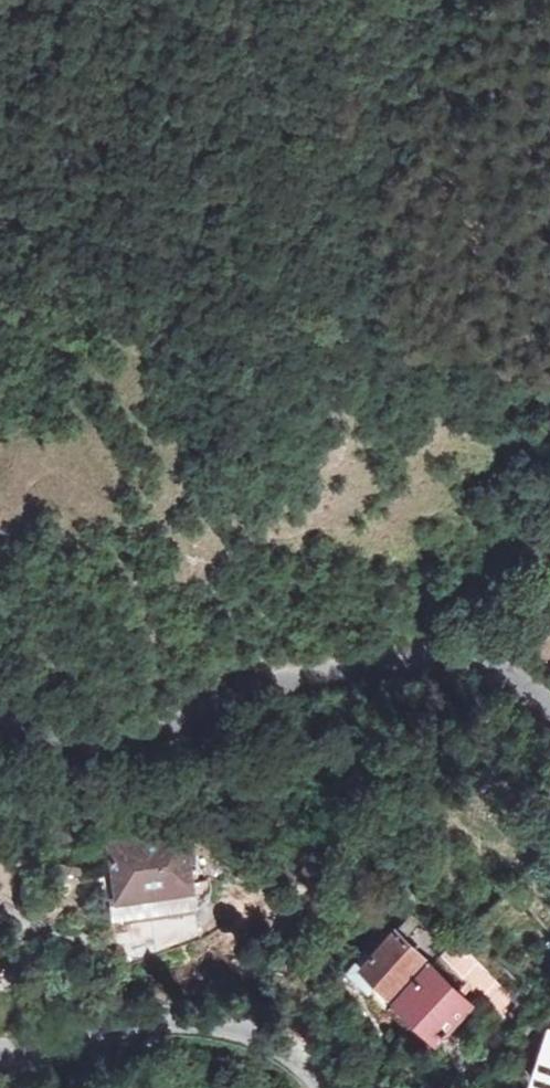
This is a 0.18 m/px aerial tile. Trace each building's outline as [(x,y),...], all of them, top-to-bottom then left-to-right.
[(186,884),(201,882),(196,861),(183,863),(178,838),(105,849),(117,921),(191,909),(187,888),(186,884)] [(187,888),(191,909),(196,908),(201,906),(204,902),(206,900),(208,896),(209,894),(209,891),(210,886),(209,880),(201,882),(186,884),(187,888)] [(394,944),(410,926),(401,916),(363,958),(360,955),(341,977),(361,996),(373,983),(384,995),(414,963),(394,944)] [(196,949),(253,921),(123,961),(125,970),(196,949)] [(467,1006),(424,962),(385,999),(428,1044),(467,1006)] [(541,1027),(519,1081),(538,1087),(549,1087),(549,1031),(541,1027)] [(351,1080),(355,1087),(373,1087),(363,1072),(351,1080)]
